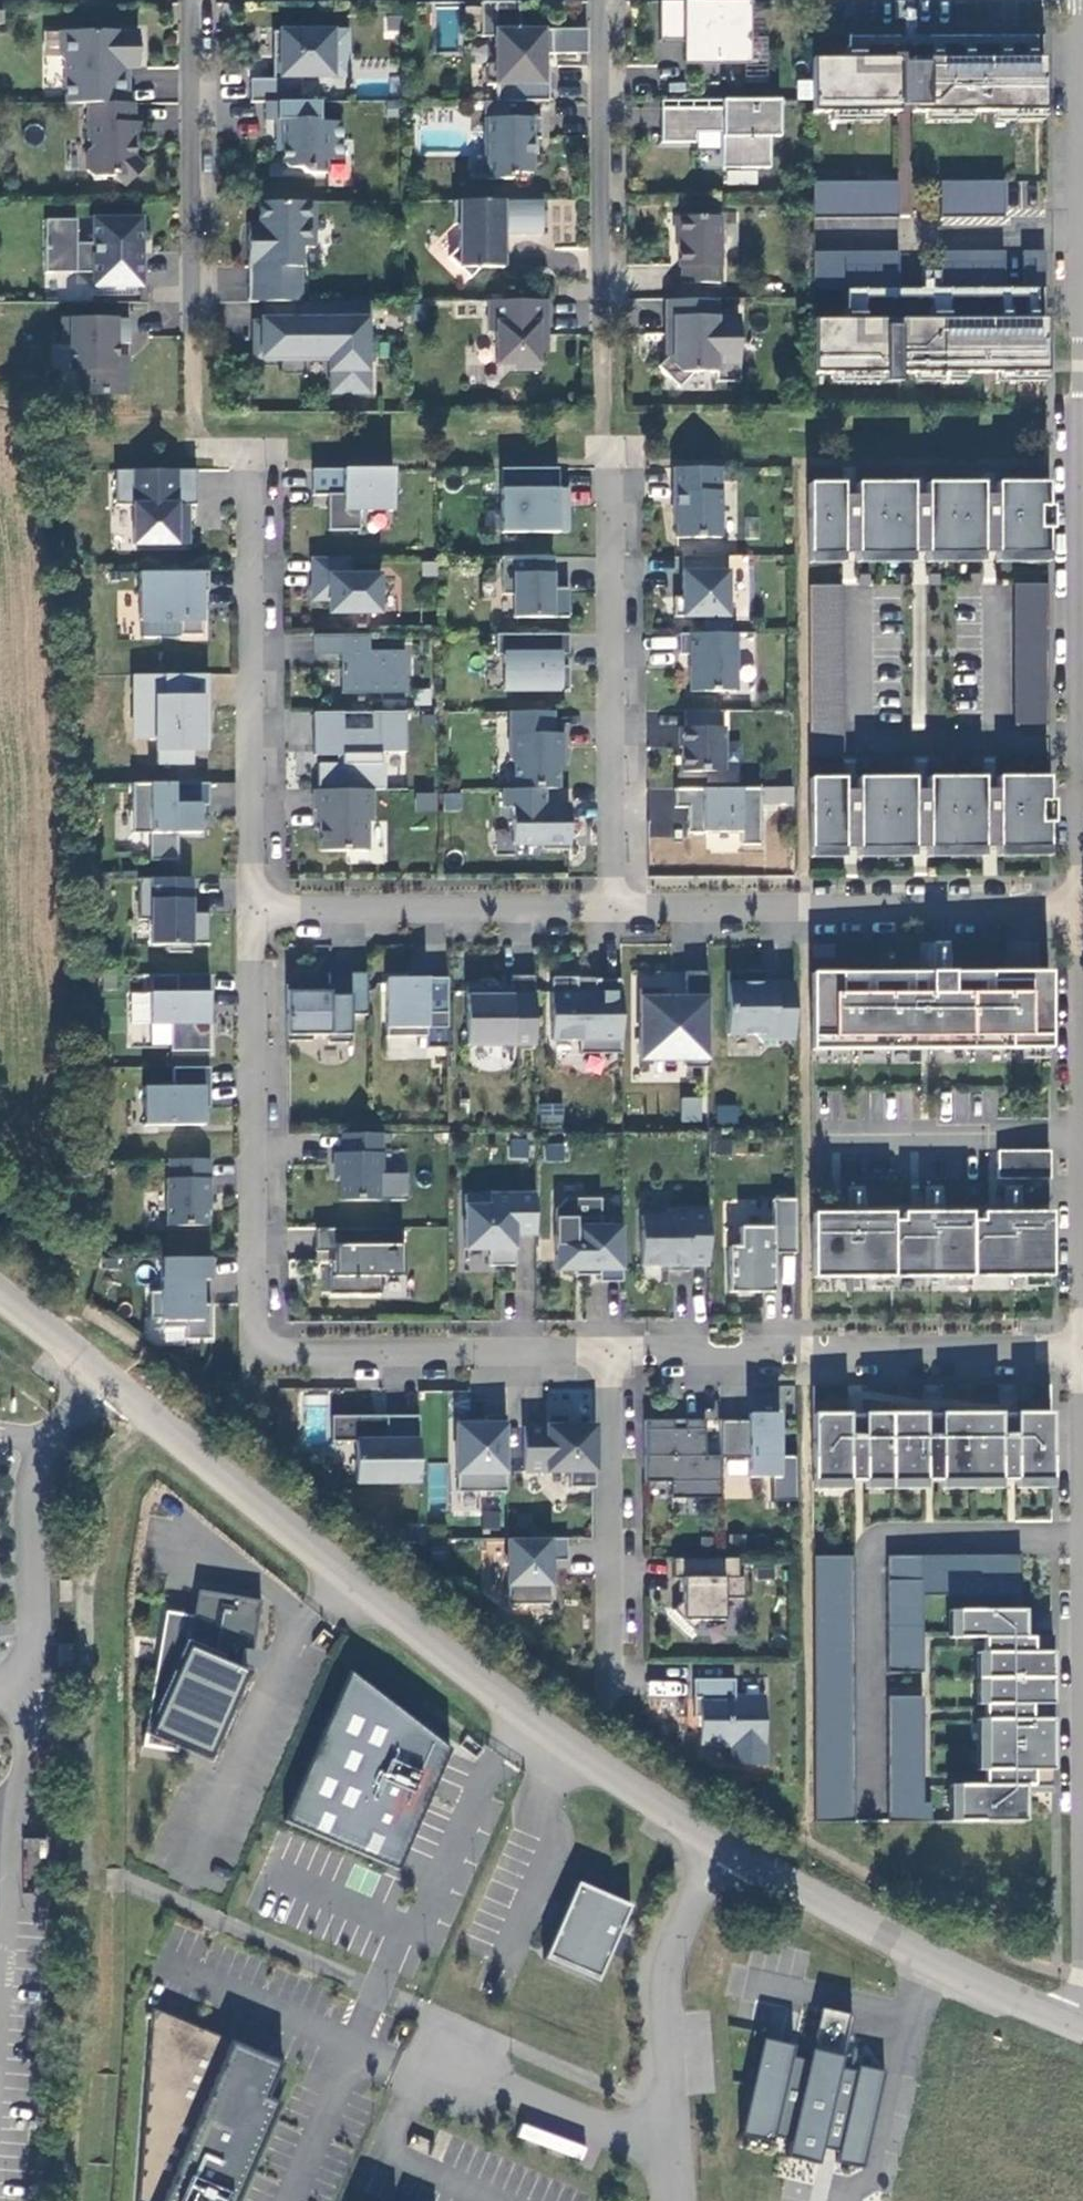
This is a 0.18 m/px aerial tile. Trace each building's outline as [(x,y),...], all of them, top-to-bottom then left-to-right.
[(688,30),(688,40),(689,61),(746,61),(746,0),(661,1),(661,36),(683,36),(683,31),(688,30)] [(482,2),(483,36),(496,36),(496,63),(488,63),(488,85),(498,85),(498,101),(551,101),(550,65),(544,65),(544,53),(554,53),(555,29),(521,29),(521,2),(482,2)] [(1026,57),(1035,57),(1034,37),(919,37),(919,18),(913,19),(913,2),(897,2),(897,19),(904,19),(904,37),(848,37),(848,48),(848,58),(865,58),(865,45),(932,45),(932,58),(940,58),(940,48),(940,45),(964,45),(964,57),(972,57),(972,45),(999,45),(1000,57),(1008,57),(1008,48),(1008,44),(1026,44),(1026,57)] [(435,8),(439,48),(459,46),(455,6),(435,8)] [(813,36),(899,36),(899,27),(813,28),(813,36)] [(921,36),(1046,35),(1046,27),(921,27),(921,36)] [(688,40),(688,30),(683,31),(683,36),(661,36),(661,40),(688,40)] [(67,104),(89,103),(130,103),(130,67),(130,66),(123,67),(123,56),(140,56),(140,31),(61,31),(61,57),(67,62),(67,104)] [(303,102),(303,75),(333,75),(333,53),(348,53),(348,32),(274,32),(274,56),(283,56),(283,79),(274,79),(252,79),(252,102),(266,102),(303,102)] [(813,58),(814,112),(899,112),(899,107),(899,63),(899,58),(865,58),(848,58),(848,48),(845,48),(845,58),(813,58)] [(1008,57),(1000,57),(972,57),(964,57),(944,58),(944,48),(940,48),(940,58),(932,58),(913,58),(913,63),(913,106),(913,112),(1046,111),(1046,57),(1035,57),(1026,57),(1011,57),(1011,48),(1008,48),(1008,57)] [(348,75),(348,53),(333,53),(333,75),(348,75)] [(130,66),(130,67),(140,67),(140,56),(123,56),(123,67),(130,66)] [(283,56),(274,56),(274,79),(283,79),(283,56)] [(899,107),(913,106),(913,63),(899,63),(899,107)] [(771,168),(771,138),(771,113),(780,113),(780,100),(741,100),(741,108),(723,107),(663,108),(663,142),(698,142),(698,132),(723,131),(723,168),(771,168)] [(723,100),(723,107),(741,108),(741,100),(723,100)] [(303,102),(266,102),(266,120),(276,120),(276,141),(284,141),(284,152),(284,162),(289,168),(301,168),(307,173),(328,173),(328,159),(344,159),(344,121),(321,121),(321,102),(303,102)] [(136,103),(130,103),(89,103),(89,139),(95,145),(89,151),(89,171),(95,176),(117,176),(127,186),(146,167),(136,157),(136,143),(141,144),(141,123),(136,122),(136,103)] [(781,138),(780,113),(771,113),(771,138),(781,138)] [(535,173),(535,155),(535,139),(539,138),(543,138),(542,117),(487,118),(487,155),(489,158),(489,178),(514,179),(519,173),(535,173)] [(899,181),(813,181),(814,219),(900,218),(899,181)] [(1006,181),(941,181),(941,218),(1006,218),(1006,181)] [(505,234),(544,234),(543,201),(455,201),(455,225),(461,225),(461,246),(450,257),(472,278),(482,267),(505,267),(505,234)] [(270,301),(303,301),(303,247),(316,247),(316,202),(261,202),(261,224),(250,224),(250,301),(270,301)] [(684,283),(722,283),(722,216),(677,216),(677,236),(681,236),(681,266),(684,266),(684,283)] [(95,220),(95,243),(78,243),(78,220),(47,220),(47,273),(96,272),(96,286),(142,285),(142,252),(126,252),(126,242),(142,242),(142,219),(95,220)] [(142,242),(126,242),(126,252),(142,252),(142,242)] [(942,288),(1006,288),(1006,251),(941,251),(942,288)] [(1024,251),(1024,288),(1047,288),(1047,251),(1024,251)] [(900,252),(814,252),(814,289),(900,288),(900,252)] [(1036,289),(936,290),(936,288),(940,288),(940,272),(924,272),(924,290),(848,290),(849,309),(849,319),(866,319),(866,298),(932,298),(932,309),(932,319),(950,319),(950,298),(1001,298),(1001,318),(1009,318),(1009,309),(1009,298),(1028,298),(1028,318),(1036,318),(1036,289)] [(675,351),(667,359),(660,366),(681,387),(696,372),(718,372),(719,372),(719,364),(741,364),(741,316),(719,316),(719,299),(684,299),(667,300),(667,334),(675,335),(675,351)] [(517,370),(541,370),(541,353),(541,342),(549,342),(549,300),(490,300),(490,331),(497,331),(498,364),(517,364),(517,370)] [(368,368),(367,301),(303,301),(270,301),(271,325),(259,325),(259,356),(332,355),(332,370),(337,370),(337,394),(372,394),(372,368),(368,368)] [(932,319),(932,309),(929,309),(929,319),(866,319),(849,319),(849,309),(845,309),(845,319),(815,319),(815,373),(1047,372),(1047,318),(1036,318),(1028,318),(1012,318),(1012,309),(1009,309),(1009,318),(1001,318),(950,319),(932,319)] [(81,393),(130,393),(130,357),(118,357),(118,343),(132,343),(131,319),(63,319),(63,344),(72,344),(72,369),(81,369),(81,393)] [(549,353),(549,342),(541,342),(541,353),(549,353)] [(718,382),(741,382),(741,364),(719,364),(719,372),(718,372),(718,382)] [(195,464),(132,463),(131,472),(114,472),(113,498),(131,498),(131,537),(186,538),(186,500),(194,500),(195,464)] [(131,472),(132,463),(114,463),(114,472),(131,472)] [(390,463),(310,464),(309,489),(325,489),(325,524),(357,524),(357,504),(389,504),(390,463)] [(556,463),(498,463),(498,527),(566,527),(566,502),(556,502),(556,484),(556,463)] [(720,463),(671,464),(671,507),(675,507),(675,532),(719,533),(720,463)] [(840,479),(806,478),(807,549),(1045,549),(1045,479),(995,479),(994,491),(979,492),(979,480),(924,480),(924,492),(911,492),(910,479),(855,479),(855,491),(841,491),(840,479)] [(566,484),(556,484),(556,502),(566,502),(566,484)] [(841,558),(841,549),(807,549),(807,559),(841,558)] [(910,549),(854,549),(854,558),(910,558),(910,549)] [(980,558),(980,549),(924,549),(924,558),(980,558)] [(1045,558),(1045,549),(993,549),(993,558),(1045,558)] [(549,552),(500,551),(499,589),(510,589),(510,613),(566,613),(566,583),(549,583),(549,552)] [(725,551),(680,552),(679,592),(672,592),(672,612),(726,612),(725,551)] [(346,552),(311,552),(312,593),(328,593),(329,606),(378,606),(377,569),(346,568),(346,552)] [(206,565),(137,566),(137,614),(179,613),(179,628),(201,628),(201,585),(206,585),(206,565)] [(867,571),(857,571),(857,580),(867,580),(867,571)] [(897,571),(898,580),(907,580),(907,571),(897,571)] [(936,580),(936,571),(926,571),(926,580),(936,580)] [(977,580),(977,571),(967,571),(967,580),(977,580)] [(842,580),(806,580),(807,751),(842,751),(842,580)] [(1044,580),(1010,580),(1011,721),(1045,720),(1044,580)] [(732,628),(677,629),(677,650),(689,650),(689,686),(733,686),(732,628)] [(310,648),(338,648),(338,629),(310,629),(310,648)] [(366,629),(338,629),(338,648),(338,686),(402,687),(402,645),(366,645),(366,629)] [(567,629),(494,629),(494,649),(502,649),(502,685),(567,685),(567,661),(557,661),(557,649),(567,649),(567,629)] [(567,649),(557,649),(557,661),(567,661),(567,649)] [(205,668),(145,669),(145,742),(206,742),(206,715),(192,715),(192,693),(205,693),(205,668)] [(370,783),(383,783),(383,758),(378,758),(378,746),(403,746),(403,706),(370,706),(370,723),(341,723),(341,706),(311,706),(311,749),(334,749),(340,749),(340,757),(334,757),(316,757),(316,783),(370,783)] [(550,707),(506,706),(505,753),(511,758),(512,784),(540,784),(555,785),(555,749),(560,749),(559,729),(550,729),(550,707)] [(719,706),(682,706),(682,722),(677,722),(677,742),(680,742),(680,767),(722,766),(721,723),(719,723),(719,706)] [(857,762),(867,762),(867,752),(857,752),(857,762)] [(898,752),(898,762),(908,762),(908,752),(898,752)] [(927,762),(937,762),(937,752),(927,752),(927,762)] [(967,761),(977,761),(977,752),(967,752),(967,761)] [(841,773),(806,773),(806,844),(1045,843),(1045,773),(994,772),(993,785),(980,785),(980,773),(925,773),(925,786),(911,785),(911,773),(854,772),(855,786),(841,786),(841,773)] [(147,854),(175,854),(175,826),(198,826),(198,798),(206,798),(206,776),(130,776),(130,826),(147,826),(147,854)] [(232,808),(234,783),(211,782),(209,806),(232,808)] [(370,816),(370,783),(316,783),(312,783),(311,804),(318,804),(318,844),(365,844),(365,816),(370,816)] [(758,783),(672,783),(672,803),(686,803),(685,827),(738,828),(738,839),(758,840),(758,783)] [(540,784),(512,784),(499,784),(499,802),(509,801),(508,839),(537,839),(537,844),(566,844),(566,800),(540,800),(540,784)] [(416,793),(415,811),(436,811),(436,794),(416,793)] [(443,811),(461,811),(461,793),(442,794),(443,811)] [(1045,852),(1045,844),(994,843),(994,853),(1045,852)] [(841,844),(807,844),(807,853),(841,853),(841,844)] [(911,853),(911,844),(855,844),(855,853),(911,853)] [(980,853),(980,844),(924,844),(924,853),(980,853)] [(189,871),(135,871),(135,913),(149,913),(148,937),(166,937),(166,944),(188,944),(188,937),(206,937),(206,906),(189,906),(189,871)] [(830,955),(830,942),(809,942),(809,955),(830,955)] [(659,983),(636,984),(636,1054),(677,1054),(678,1062),(703,1063),(703,966),(681,965),(682,991),(659,991),(659,983)] [(756,965),(724,965),(724,1029),(750,1028),(756,1036),(789,1036),(788,978),(755,978),(756,965)] [(317,977),(283,977),(283,1034),(309,1034),(309,1028),(325,1029),(325,1036),(348,1036),(348,1008),(348,966),(325,966),(326,984),(317,984),(317,977)] [(364,966),(348,966),(348,1008),(364,1008),(364,966)] [(1048,966),(807,970),(808,1047),(1048,1044),(1048,966)] [(207,968),(147,967),(147,1017),(207,1017),(207,968)] [(531,1039),(531,970),(508,970),(508,981),(508,989),(492,990),(492,981),(464,981),(464,1039),(531,1039)] [(444,971),(383,972),(383,1030),(424,1030),(424,1022),(445,1022),(444,971)] [(576,1048),(604,1048),(604,1035),(618,1035),(618,974),(604,974),(601,974),(601,987),(574,987),(574,973),(548,972),(548,1035),(576,1035),(576,1048)] [(604,973),(574,973),(574,987),(601,987),(601,974),(604,974),(604,973)] [(508,981),(492,981),(492,990),(508,989),(508,981)] [(604,1035),(604,1048),(618,1048),(618,1035),(604,1035)] [(206,1060),(169,1060),(169,1079),(140,1079),(140,1117),(200,1117),(200,1080),(206,1081),(206,1060)] [(703,1097),(682,1097),(681,1122),(702,1122),(703,1097)] [(560,1102),(538,1105),(541,1123),(563,1120),(560,1102)] [(717,1106),(717,1124),(739,1124),(739,1106),(717,1106)] [(377,1126),(339,1127),(339,1147),(331,1147),(331,1166),(336,1166),(336,1194),(375,1194),(375,1167),(378,1168),(377,1126)] [(1048,1144),(993,1145),(993,1175),(1048,1175),(1048,1144)] [(206,1152),(165,1152),(165,1171),(162,1171),(163,1217),(204,1217),(204,1192),(207,1192),(206,1152)] [(484,1188),(485,1199),(461,1198),(461,1243),(486,1244),(486,1260),(512,1259),(511,1228),(531,1228),(531,1188),(484,1188)] [(791,1194),(768,1194),(768,1221),(735,1221),(736,1241),(724,1242),(723,1287),(770,1287),(770,1249),(791,1249),(791,1194)] [(664,1210),(638,1210),(638,1260),(664,1260),(665,1265),(686,1265),(685,1260),(705,1260),(704,1205),(664,1205),(664,1210)] [(899,1217),(968,1217),(968,1208),(899,1209),(899,1217)] [(979,1217),(1050,1216),(1050,1208),(979,1208),(979,1217)] [(808,1218),(890,1217),(890,1209),(808,1210),(808,1218)] [(563,1220),(551,1230),(552,1265),(570,1266),(570,1269),(595,1270),(595,1276),(618,1276),(618,1212),(606,1212),(605,1220),(597,1219),(597,1212),(571,1212),(570,1219),(563,1220)] [(890,1217),(808,1218),(808,1274),(1051,1272),(1050,1216),(979,1217),(968,1217),(899,1217),(890,1217)] [(398,1221),(311,1221),(311,1245),(330,1245),(330,1254),(326,1254),(325,1287),(376,1287),(377,1270),(398,1270),(398,1221)] [(207,1250),(156,1249),(156,1283),(146,1283),(146,1310),(157,1310),(157,1320),(181,1320),(182,1331),(206,1331),(207,1297),(198,1297),(197,1272),(206,1272),(207,1250)] [(1053,1406),(808,1409),(810,1486),(848,1485),(848,1478),(862,1478),(863,1485),(924,1485),(925,1478),(939,1478),(940,1484),(1001,1483),(1001,1476),(1016,1476),(1017,1483),(1055,1483),(1053,1406)] [(413,1409),(327,1409),(327,1434),(351,1435),(351,1475),(414,1474),(413,1409)] [(481,1417),(452,1418),(453,1485),(502,1485),(502,1409),(481,1409),(481,1417)] [(541,1419),(519,1420),(518,1465),(565,1465),(565,1482),(590,1482),(590,1420),(562,1420),(563,1409),(541,1409),(541,1419)] [(716,1415),(716,1450),(716,1452),(745,1452),(745,1472),(775,1472),(775,1409),(744,1409),(744,1420),(733,1420),(733,1415),(716,1415)] [(666,1493),(716,1493),(716,1452),(716,1450),(700,1450),(700,1414),(680,1414),(680,1423),(669,1423),(669,1414),(640,1414),(640,1476),(666,1476),(666,1493)] [(680,1414),(669,1414),(669,1423),(680,1423),(680,1414)] [(448,1503),(446,1462),(428,1463),(430,1504),(448,1503)] [(483,1529),(502,1528),(502,1510),(482,1511),(483,1529)] [(562,1532),(503,1532),(503,1598),(545,1598),(545,1554),(562,1554),(562,1532)] [(979,1584),(1024,1583),(1023,1551),(978,1552),(979,1584)] [(733,1552),(668,1552),(667,1572),(677,1573),(677,1595),(667,1604),(688,1624),(698,1615),(719,1615),(719,1593),(739,1594),(739,1571),(733,1571),(733,1552)] [(1024,1592),(1024,1583),(979,1584),(978,1552),(887,1553),(889,1672),(925,1671),(924,1593),(1024,1592)] [(824,1554),(811,1554),(816,1822),(828,1821),(824,1554)] [(824,1554),(828,1821),(857,1821),(854,1554),(824,1554)] [(253,1650),(261,1601),(197,1590),(193,1617),(189,1640),(153,1728),(143,1746),(177,1752),(178,1745),(209,1758),(247,1671),(232,1665),(235,1647),(253,1650)] [(1026,1607),(950,1607),(951,1636),(985,1635),(986,1651),(978,1651),(979,1703),(987,1703),(987,1718),(980,1718),(980,1771),(987,1770),(987,1785),(952,1785),(953,1822),(1030,1820),(1028,1785),(1059,1785),(1058,1710),(1056,1634),(1027,1634),(1026,1607)] [(193,1617),(166,1612),(143,1746),(153,1728),(189,1640),(193,1617)] [(1059,1626),(1027,1626),(1027,1633),(1057,1632),(1057,1649),(1059,1649),(1059,1626)] [(729,1673),(687,1673),(688,1711),(694,1711),(694,1740),(725,1739),(726,1759),(759,1758),(758,1691),(729,1691),(729,1673)] [(447,1750),(347,1676),(284,1821),(395,1870),(447,1750)] [(925,1695),(889,1696),(891,1821),(935,1821),(935,1803),(926,1803),(925,1695)] [(1061,1769),(1060,1769),(1059,1769),(1059,1786),(1030,1786),(1030,1793),(1061,1792),(1061,1769)] [(546,1946),(575,1881),(570,1879),(541,1944),(546,1946)] [(575,1881),(546,1946),(543,1954),(596,1977),(628,1904),(575,1881)] [(596,1977),(543,1954),(541,1958),(594,1982),(596,1977)] [(152,2008),(138,2200),(237,2200),(280,2102),(268,2097),(283,2062),(202,2028),(201,2029),(152,2008)] [(856,2015),(825,2009),(813,2063),(795,2059),(798,2046),(767,2039),(746,2136),(777,2143),(779,2135),(797,2139),(793,2157),(823,2164),(827,2148),(843,2151),(840,2162),(866,2168),(888,2073),(862,2067),(861,2072),(844,2068),(856,2015)] [(1017,2054),(952,2200),(1082,2200),(1082,2083),(1017,2054)] [(269,2200),(278,2187),(259,2175),(251,2188),(269,2200)]
